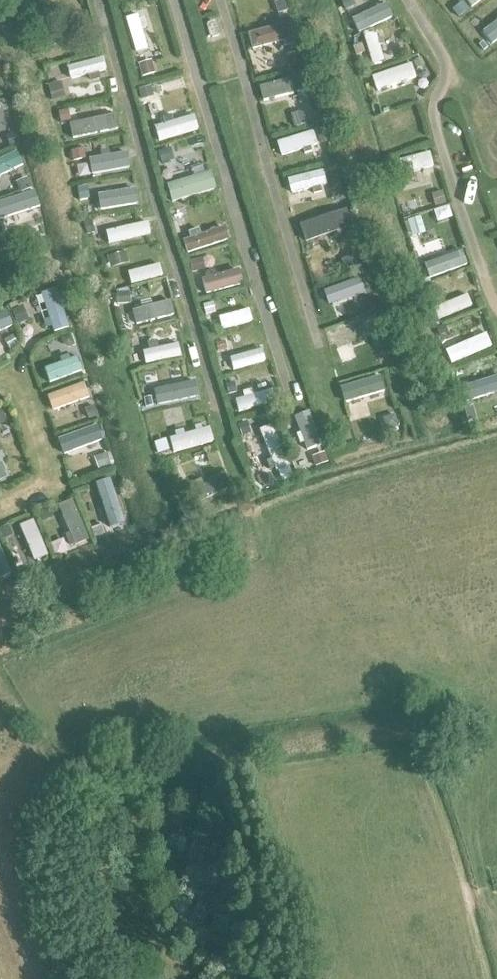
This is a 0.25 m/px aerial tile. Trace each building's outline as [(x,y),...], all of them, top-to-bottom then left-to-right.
[(343,10),(354,5),(351,0),(339,0),(343,10)] [(469,8),(480,0),(463,0),(469,8)] [(459,4),(452,10),(458,17),(465,11),(459,4)] [(348,27),(353,38),(391,19),(385,8),(348,27)] [(136,18),(124,22),(134,57),(147,53),(136,18)] [(291,26),(246,38),(250,53),(295,40),(291,26)] [(363,40),(371,68),(383,64),(375,37),(363,40)] [(298,58),(288,61),(290,70),(300,67),(298,58)] [(420,60),(413,63),(417,70),(424,66),(420,60)] [(101,61),(65,70),(68,83),(104,74),(101,61)] [(149,61),(136,64),(139,77),(152,74),(149,61)] [(410,67),(370,81),(375,94),(414,81),(410,67)] [(304,78),(258,91),(262,106),(308,93),(304,78)] [(59,82),(47,86),(51,101),(63,98),(59,82)] [(149,86),(138,89),(140,99),(152,96),(149,86)] [(185,101),(146,111),(149,126),(189,115),(185,101)] [(302,115),(289,118),(292,129),(305,126),(302,115)] [(89,125),(66,129),(68,140),(119,131),(117,120),(97,123),(96,117),(88,118),(89,125)] [(323,130),(315,132),(318,146),(326,144),(323,130)] [(15,133),(6,136),(9,147),(19,144),(15,133)] [(313,134),(275,146),(279,159),(302,152),(303,158),(312,155),(310,150),(317,147),(313,134)] [(83,149),(70,151),(71,158),(84,157),(83,149)] [(0,162),(0,175),(23,165),(18,153),(0,162)] [(128,161),(96,166),(99,179),(130,173),(128,161)] [(338,178),(327,181),(334,204),(345,201),(338,178)] [(26,179),(14,184),(19,194),(30,188),(26,179)] [(211,182),(169,196),(173,208),(215,194),(211,182)] [(76,189),(78,202),(80,202),(87,200),(84,188),(76,189)] [(442,192),(431,195),(434,207),(445,204),(442,192)] [(137,194),(97,201),(99,213),(139,206),(137,194)] [(36,209),(32,195),(0,206),(0,221),(36,209)] [(181,208),(171,210),(174,220),(183,218),(181,208)] [(346,214),(297,230),(303,247),(352,231),(346,214)] [(419,217),(406,221),(411,237),(424,233),(419,217)] [(85,222),(83,222),(86,235),(89,234),(94,233),(91,220),(85,222)] [(146,226),(104,235),(107,247),(149,238),(146,226)] [(223,231),(181,244),(185,257),(227,244),(223,231)] [(0,235),(0,248),(8,244),(4,233),(0,235)] [(125,251),(107,255),(110,265),(127,260),(125,251)] [(460,255),(423,268),(428,282),(465,269),(460,255)] [(200,258),(187,261),(190,273),(203,269),(200,258)] [(354,259),(341,264),(344,273),(357,268),(354,259)] [(157,268),(126,276),(129,288),(161,279),(157,268)] [(237,274),(201,284),(205,298),(241,288),(237,274)] [(359,281),(315,295),(319,307),(363,292),(359,281)] [(67,331),(54,292),(38,298),(52,336),(67,331)] [(127,292),(115,293),(116,304),(128,303),(127,292)] [(466,298),(432,312),(437,323),(471,310),(466,298)] [(140,312),(130,315),(133,328),(172,318),(168,305),(151,310),(149,302),(138,305),(140,312)] [(212,303),(202,306),(204,315),(215,312),(212,303)] [(22,305),(11,310),(17,324),(28,319),(22,305)] [(248,313),(217,321),(221,333),(251,325),(248,313)] [(0,317),(0,334),(11,330),(5,315),(0,317)] [(362,324),(327,338),(331,349),(367,334),(362,324)] [(444,326),(435,329),(438,335),(446,332),(444,326)] [(380,334),(370,337),(373,350),(384,347),(380,334)] [(70,336),(61,339),(64,348),(73,345),(70,336)] [(11,337),(3,341),(8,349),(16,345),(11,337)] [(465,345),(451,351),(456,365),(488,351),(482,338),(472,343),(471,340),(464,343),(465,345)] [(146,354),(141,356),(144,369),(180,360),(176,347),(157,352),(156,345),(145,347),(146,354)] [(261,353),(229,362),(232,374),(264,365),(261,353)] [(75,360),(42,373),(48,387),(80,375),(75,360)] [(379,381),(338,392),(342,407),(383,395),(379,381)] [(232,383),(224,386),(227,395),(235,392),(232,383)] [(470,392),(473,404),(496,397),(496,385),(470,392)] [(83,386),(45,400),(50,414),(88,400),(83,386)] [(197,402),(195,390),(175,393),(174,387),(160,389),(161,396),(159,396),(161,408),(197,402)] [(242,401),(233,404),(237,417),(277,405),(273,392),(252,398),(250,392),(241,396),(242,401)] [(93,406),(84,410),(87,419),(97,415),(93,406)] [(393,417),(380,421),(385,433),(397,428),(393,417)] [(243,421),(235,424),(238,434),(247,431),(243,421)] [(271,428),(258,433),(269,463),(265,465),(268,474),(273,472),(274,475),(288,470),(271,428)] [(167,442),(170,455),(211,446),(208,432),(201,433),(200,429),(192,431),(193,435),(182,438),(181,434),(172,436),(173,441),(167,442)] [(97,432),(61,444),(66,456),(101,444),(97,432)] [(165,440),(154,443),(157,454),(168,451),(165,440)] [(105,455),(93,460),(97,471),(110,466),(105,455)] [(322,455),(310,459),(314,468),(326,463),(322,455)] [(197,507),(229,490),(223,479),(202,489),(199,483),(193,486),(196,492),(191,495),(197,507)] [(109,483),(93,488),(108,532),(124,526),(109,483)] [(70,504),(57,510),(74,550),(87,544),(70,504)] [(49,509),(38,513),(41,522),(53,518),(49,509)] [(186,512),(177,514),(181,526),(189,523),(186,512)] [(99,525),(88,529),(92,538),(103,533),(99,525)] [(0,530),(0,539),(1,542),(11,538),(6,528),(0,530)] [(0,555),(0,580),(9,576),(0,555)]
